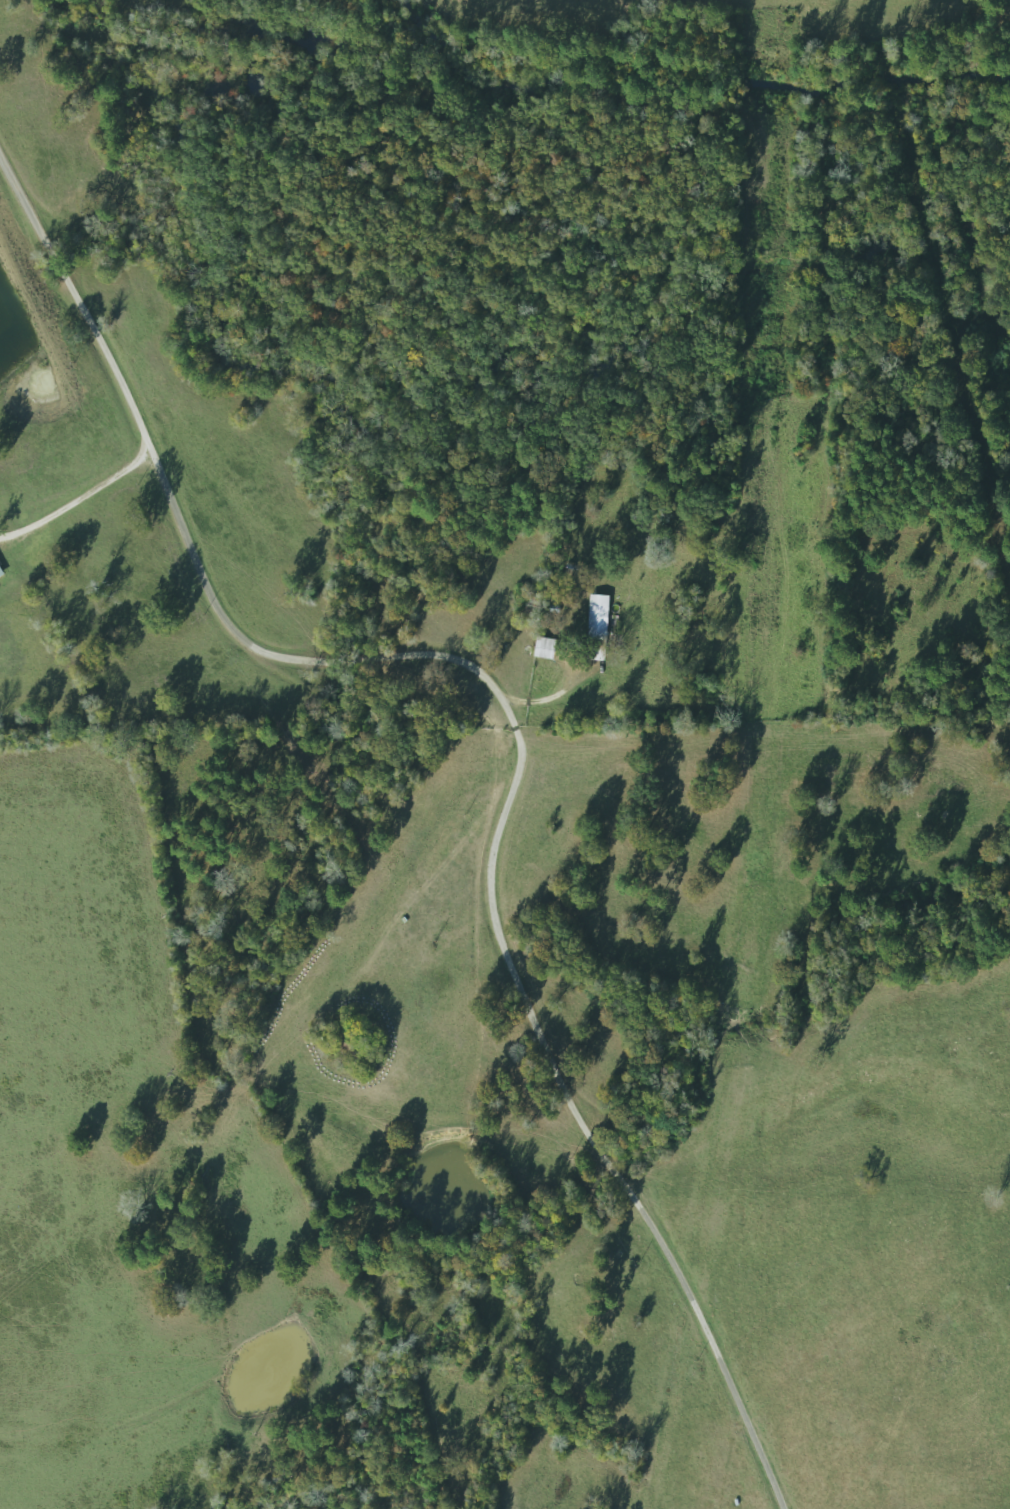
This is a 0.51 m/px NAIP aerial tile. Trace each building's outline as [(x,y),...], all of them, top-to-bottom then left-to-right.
[(610,595),(589,594),(587,642),(608,643),(610,595)]
